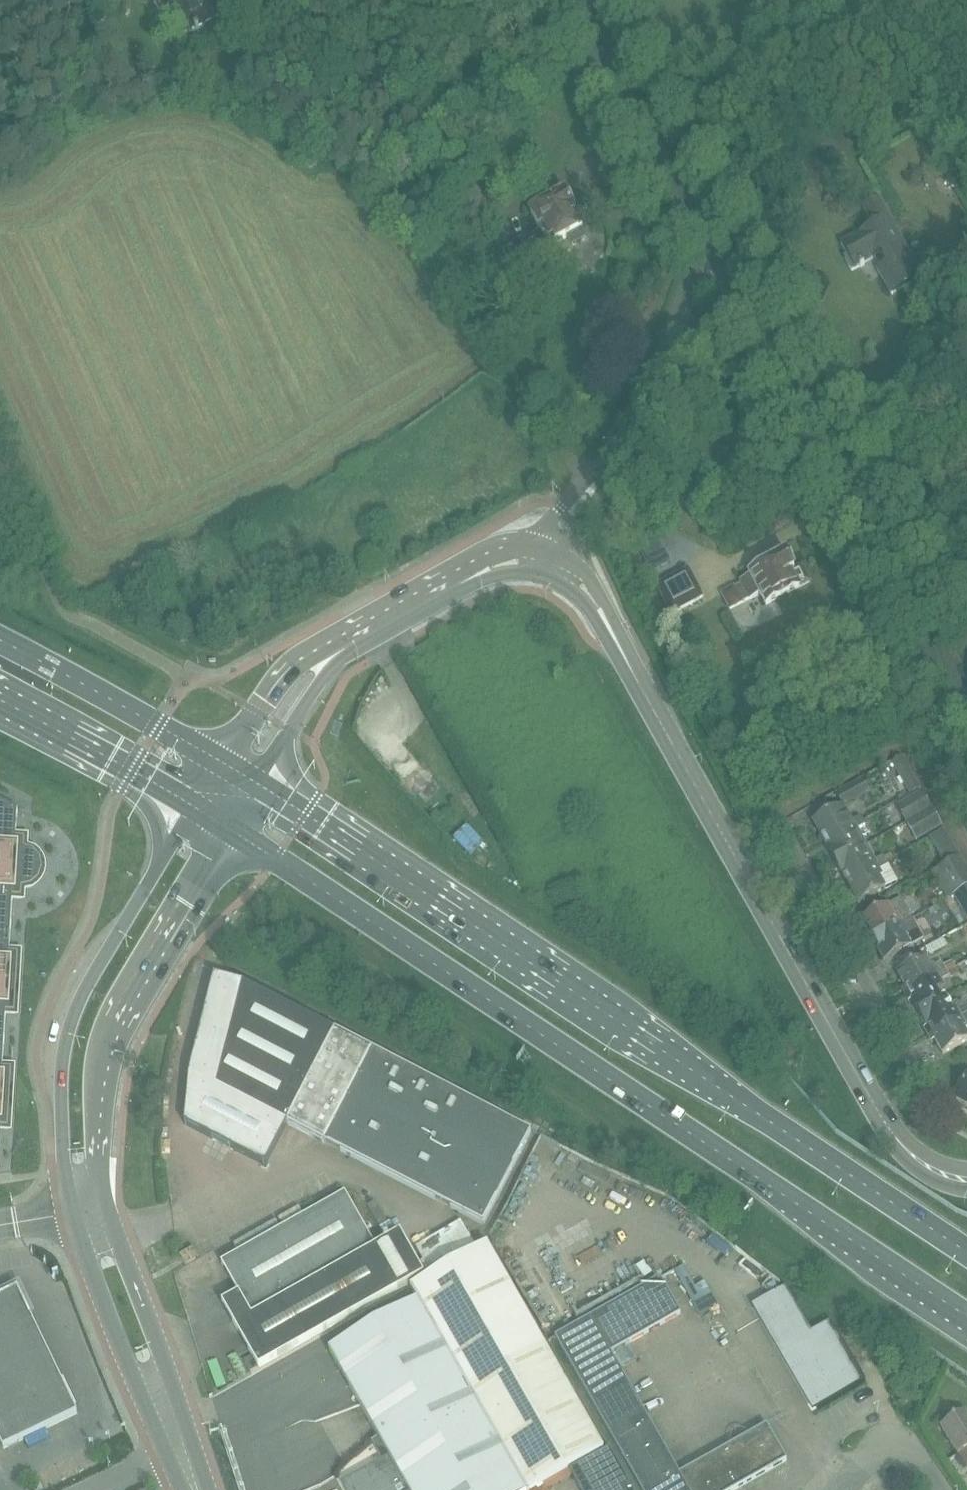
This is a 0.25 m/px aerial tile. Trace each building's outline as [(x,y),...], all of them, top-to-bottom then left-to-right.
[(213,0),(170,0),(186,33),(221,16),(213,0)] [(451,203),(471,210),(474,199),(454,193),(451,203)] [(565,193),(529,213),(541,232),(534,236),(542,251),(549,247),(549,248),(568,237),(573,246),(586,238),(581,229),(583,228),(576,215),(582,211),(578,203),(573,206),(565,193)] [(876,268),(892,295),(893,295),(892,294),(921,278),(921,279),(922,278),(878,199),(877,200),(877,201),(865,208),(864,207),(863,207),(875,228),(869,231),(868,229),(841,245),(848,257),(846,258),(852,269),(859,265),(860,268),(864,265),(864,264),(882,254),(887,262),(876,268)] [(721,594),(730,610),(749,600),(760,594),(766,606),(800,588),(800,587),(810,582),(801,566),(794,570),(786,554),(749,573),(751,577),(740,582),(741,585),(734,588),(721,594)] [(658,581),(675,613),(703,598),(686,566),(658,581)] [(920,785),(945,775),(935,750),(911,760),(920,785)] [(892,763),(910,794),(920,789),(902,757),(892,763)] [(836,794),(843,806),(868,792),(862,780),(836,794)] [(897,806),(906,823),(931,809),(922,792),(897,806)] [(9,1128),(12,1068),(3,1068),(6,1012),(15,1013),(19,953),(9,953),(12,897),(22,898),(22,888),(32,886),(40,879),(43,869),(41,859),(34,851),(25,848),(25,838),(16,838),(18,809),(0,801),(0,1127),(9,1128)] [(813,822),(825,843),(863,821),(861,817),(852,822),(849,816),(846,818),(839,807),(813,822)] [(931,809),(906,823),(916,840),(941,826),(931,809)] [(825,843),(835,861),(862,847),(857,838),(860,836),(857,830),(866,826),(863,821),(825,843)] [(966,842),(966,834),(959,821),(945,829),(957,848),(966,842)] [(943,829),(930,837),(935,845),(948,838),(943,829)] [(835,861),(847,884),(885,862),(883,857),(874,862),(870,856),(867,857),(862,847),(835,861)] [(928,860),(934,870),(955,858),(949,848),(928,860)] [(956,859),(955,858),(934,870),(934,871),(932,872),(947,900),(954,896),(966,888),(966,869),(960,856),(956,859)] [(885,862),(847,884),(858,903),(896,882),(889,869),(885,862)] [(954,896),(966,918),(966,888),(954,896)] [(861,920),(872,941),(912,919),(900,898),(861,920)] [(912,919),(872,941),(884,961),(923,940),(912,919)] [(897,973),(908,994),(954,968),(951,962),(943,967),(940,962),(929,969),(923,958),(897,973)] [(911,1000),(918,1014),(945,999),(940,988),(943,987),(939,981),(948,976),(949,978),(957,973),(954,968),(908,994),(912,1000),(911,1000)] [(215,1087),(483,1225),(531,1132),(337,1032),(338,1031),(336,1031),(242,982),(215,1087)] [(931,1034),(966,1013),(966,1007),(964,1001),(951,1009),(945,999),(918,1014),(926,1028),(927,1028),(931,1034)] [(931,1034),(943,1055),(966,1041),(966,1037),(962,1029),(965,1027),(962,1021),(966,1019),(966,1013),(931,1034)] [(966,1106),(966,1079),(956,1100),(966,1106)] [(222,1263),(239,1294),(249,1312),(232,1321),(252,1357),(244,1362),(251,1373),(425,1275),(401,1232),(376,1247),(346,1193),(222,1263)] [(329,1350),(379,1438),(468,1388),(545,1345),(488,1244),(411,1287),(418,1300),(329,1350)] [(180,1255),(184,1262),(185,1265),(198,1257),(193,1248),(180,1255)] [(734,1298),(723,1271),(704,1278),(715,1306),(734,1298)] [(641,1489),(735,1489),(787,1460),(767,1425),(680,1474),(609,1349),(625,1339),(628,1344),(681,1314),(660,1277),(554,1337),(641,1489)] [(756,1303),(751,1306),(752,1307),(757,1304),(818,1409),(861,1384),(866,1381),(831,1321),(812,1332),(785,1286),(785,1287),(782,1288),(756,1303)] [(18,1289),(0,1298),(0,1442),(3,1449),(77,1414),(18,1289)] [(723,1324),(745,1313),(739,1302),(717,1313),(723,1324)] [(379,1438),(389,1456),(345,1480),(351,1489),(532,1489),(605,1449),(545,1345),(468,1388),(379,1438)] [(965,1468),(966,1467),(966,1415),(965,1412),(941,1426),(958,1455),(959,1454),(966,1466),(965,1467),(965,1468)] [(582,1489),(633,1489),(611,1449),(571,1470),(582,1489)]
